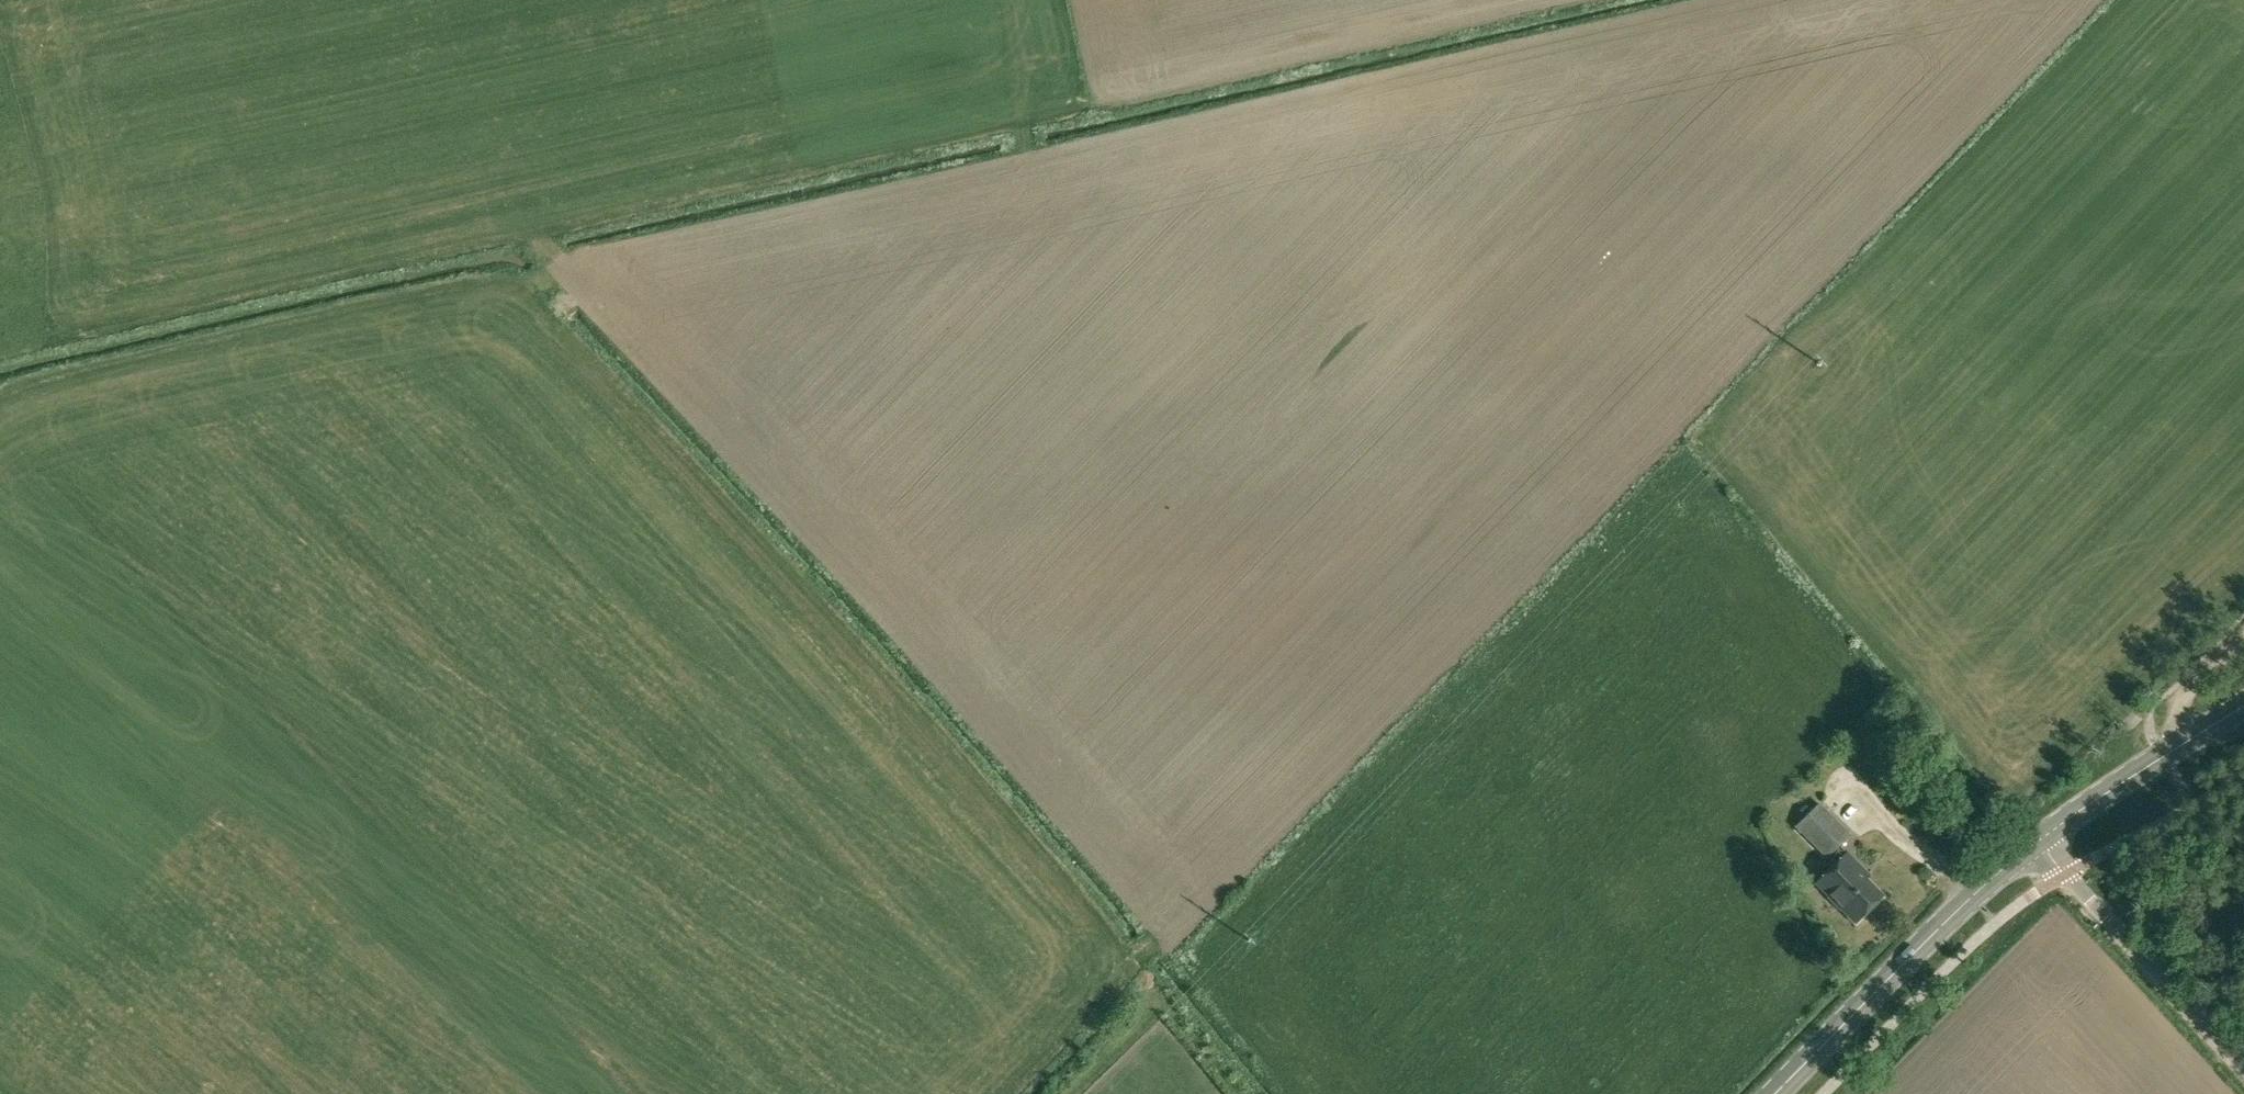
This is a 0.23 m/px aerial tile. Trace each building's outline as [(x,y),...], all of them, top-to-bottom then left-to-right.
[(1837,847),(1850,834),(1819,804),(1796,826),(1827,857),(1828,856),(1836,864),(1818,883),(1856,921),(1882,896),(1856,870),(1859,867),(1847,854),(1845,855),(1837,847)]
